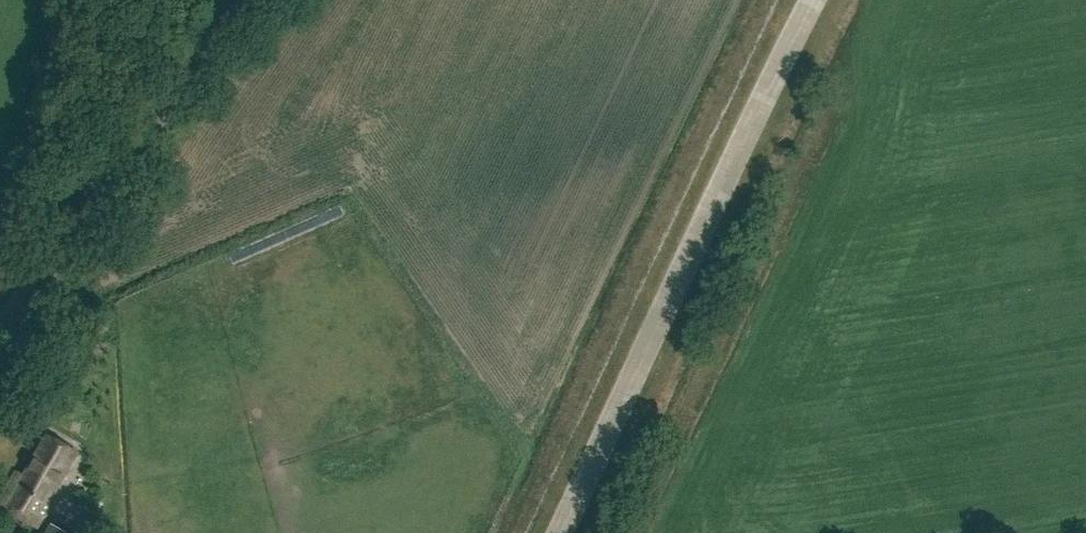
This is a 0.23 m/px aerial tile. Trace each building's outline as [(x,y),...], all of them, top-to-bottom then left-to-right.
[(75,464),(81,453),(49,435),(43,445),(24,478),(17,474),(0,502),(0,510),(37,532),(57,497),(56,496),(75,464)] [(48,523),(42,532),(65,532),(48,523)]
